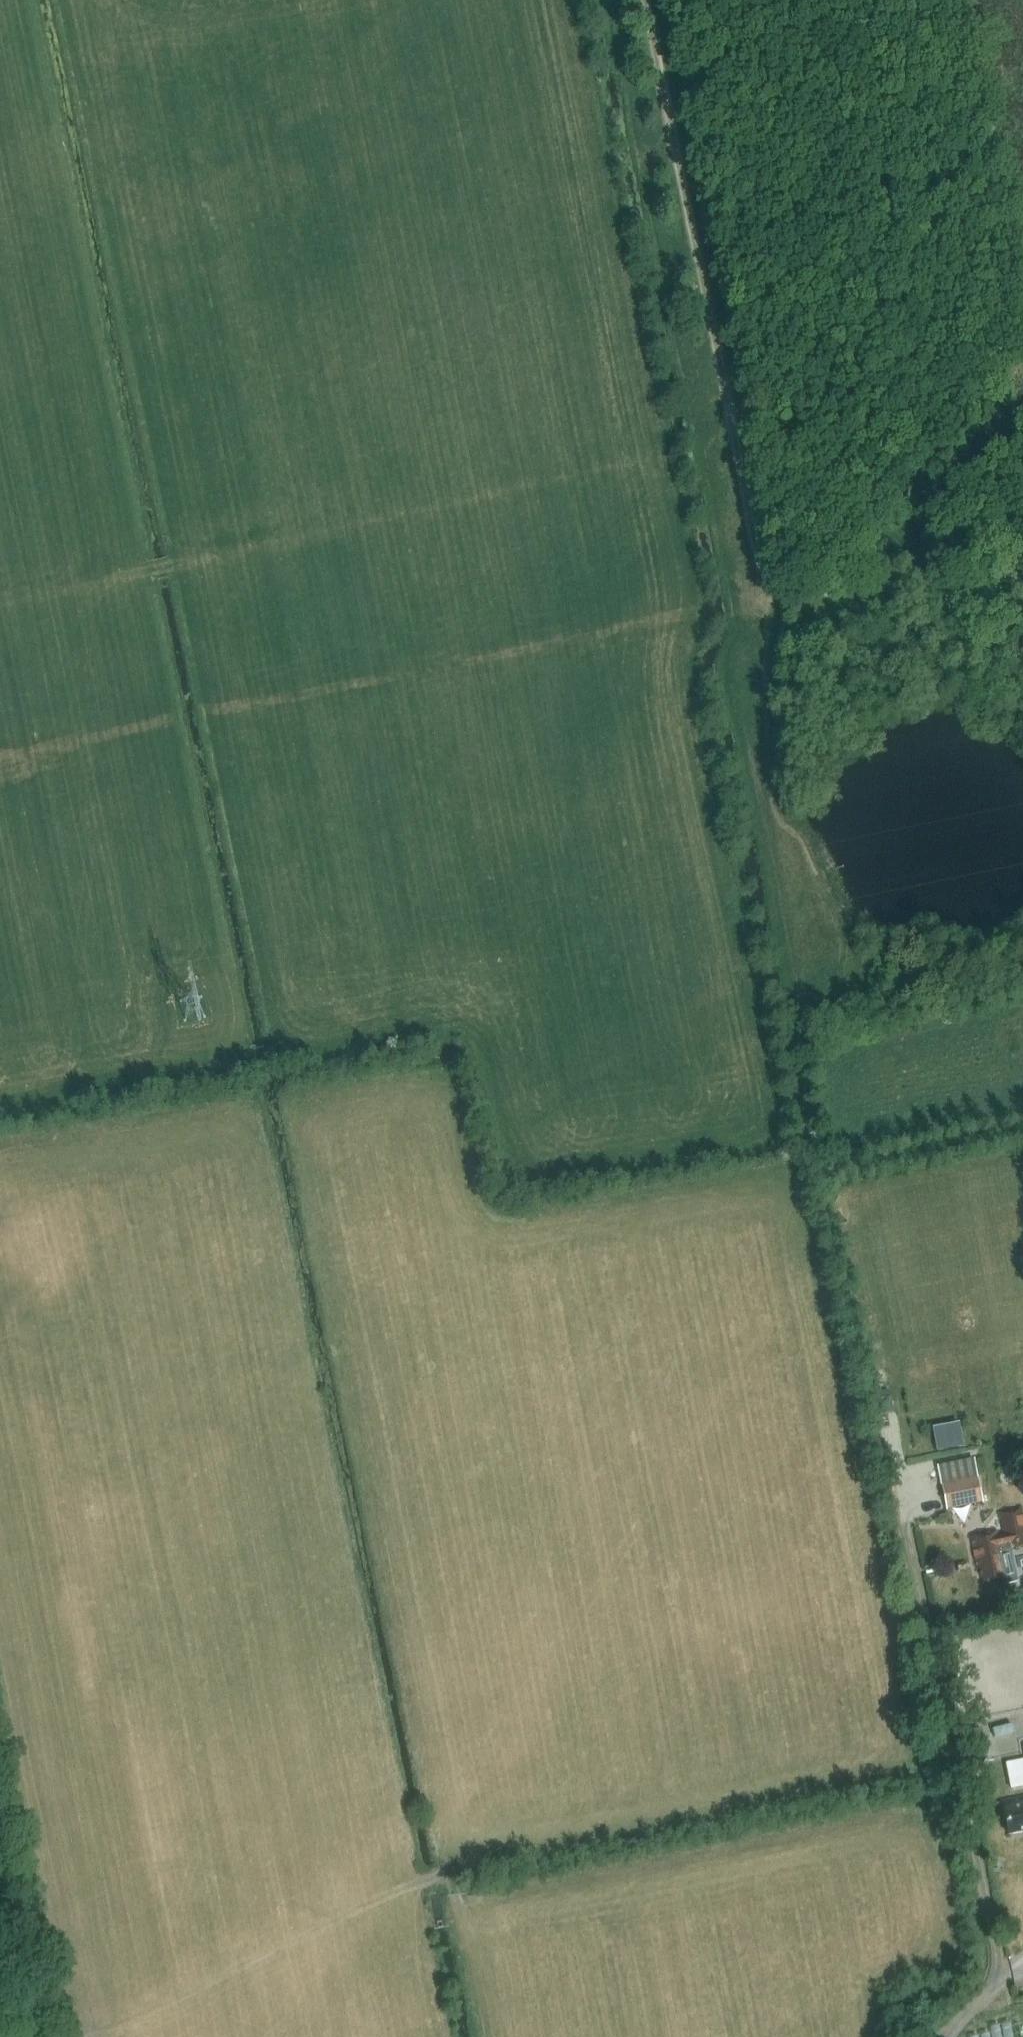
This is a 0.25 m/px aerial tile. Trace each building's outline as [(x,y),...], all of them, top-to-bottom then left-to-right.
[(940,1470),(947,1507),(982,1501),(976,1464),(940,1470)] [(1000,1512),(1004,1536),(998,1537),(997,1530),(970,1535),(976,1568),(980,1568),(984,1590),(1004,1586),(1004,1583),(1017,1581),(1011,1547),(1022,1545),(1022,1515),(1022,1508),(1000,1512)] [(965,1560),(955,1562),(957,1569),(966,1567),(965,1560)] [(1006,1763),(1011,1789),(1022,1787),(1022,1760),(1006,1763)] [(1001,1801),(1007,1835),(1022,1832),(1022,1797),(1001,1801)]
